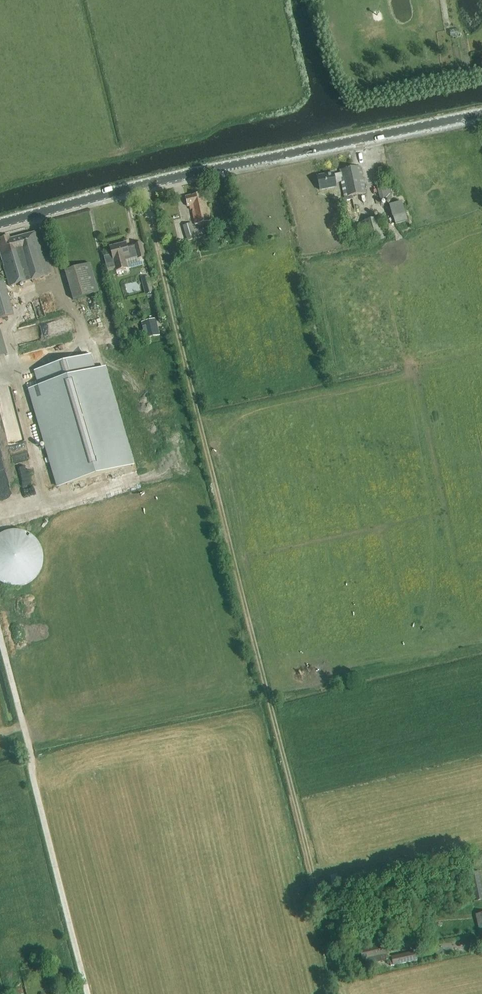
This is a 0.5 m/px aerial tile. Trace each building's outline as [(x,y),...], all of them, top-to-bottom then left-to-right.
[(342,181),(343,183),(345,199),(346,203),(342,203),(346,221),(357,219),(353,200),(353,196),(366,193),(360,166),(340,170),(341,173),(334,174),(333,173),(317,176),(320,190),(337,187),(336,182),(342,181)] [(371,174),(373,184),(380,182),(378,173),(371,174)] [(381,201),(392,198),(388,183),(377,185),(381,201)] [(187,206),(189,206),(190,210),(193,209),(193,212),(196,225),(211,221),(206,201),(203,202),(201,193),(186,197),(186,196),(185,197),(187,206)] [(407,220),(401,201),(389,205),(395,224),(407,220)] [(381,217),(359,222),(364,242),(385,238),(381,217)] [(183,226),(186,237),(187,241),(196,238),(191,223),(183,226)] [(52,275),(39,231),(22,236),(21,236),(10,239),(9,236),(0,238),(0,242),(0,252),(3,261),(2,262),(10,286),(25,282),(52,275)] [(110,247),(112,255),(104,257),(108,271),(116,269),(116,271),(128,268),(126,262),(145,257),(142,243),(133,245),(134,247),(127,249),(126,243),(110,247)] [(90,263),(65,271),(73,300),(99,292),(90,263)] [(141,278),(146,294),(154,292),(149,276),(141,278)] [(14,314),(3,279),(0,280),(0,318),(14,314)] [(141,322),(145,338),(160,334),(156,318),(141,322)] [(96,370),(91,354),(34,371),(38,386),(28,389),(57,487),(134,464),(106,367),(96,370)] [(37,584),(44,534),(0,529),(0,579),(37,584)] [(473,901),(481,899),(481,882),(480,871),(468,874),(473,901)] [(331,873),(333,884),(340,883),(339,872),(331,873)] [(393,965),(417,960),(415,951),(391,956),(387,955),(385,943),(360,948),(363,960),(364,959),(366,965),(387,960),(386,959),(392,961),(393,965)] [(49,980),(50,988),(57,986),(56,978),(49,980)]
